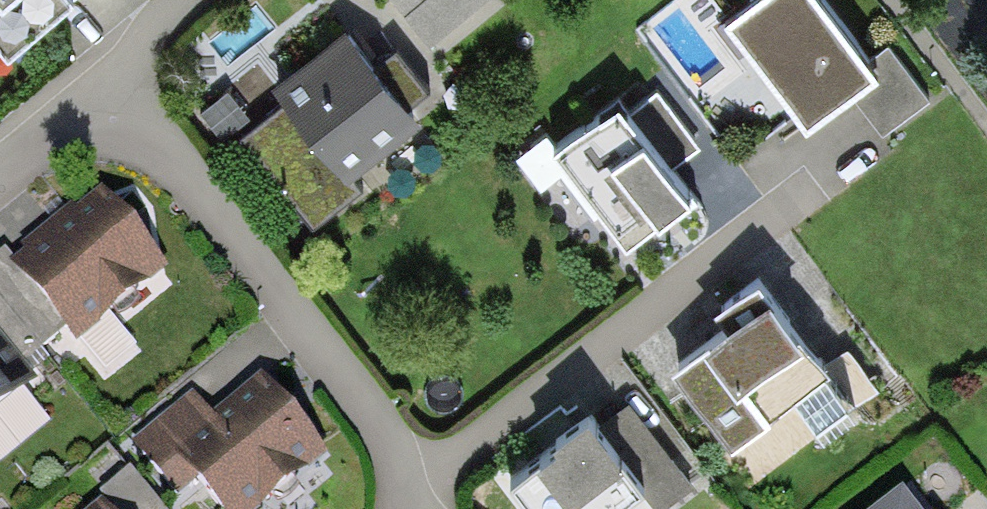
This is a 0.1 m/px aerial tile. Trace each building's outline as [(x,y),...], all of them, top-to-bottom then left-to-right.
[(8,44),(61,0),(0,0),(0,34),(8,44)] [(429,40),(478,0),(397,0),(429,40)] [(724,8),(807,116),(848,84),(880,59),(873,50),(834,0),(734,0),(724,8)] [(378,54),(348,15),(271,75),(286,94),(242,128),(315,222),(363,185),(350,169),(422,112),(411,97),(430,83),(396,40),(378,54)] [(880,59),(848,84),(883,129),(929,93),(888,39),(873,50),(880,59)] [(634,103),(619,85),(552,137),(628,234),(661,209),(657,204),(691,178),(675,159),(634,103)] [(657,85),(634,103),(675,159),(699,141),(657,85)] [(64,327),(76,342),(168,267),(102,186),(75,207),(71,202),(21,243),(25,248),(14,257),(10,260),(64,327)] [(0,251),(0,296),(41,346),(64,327),(10,260),(14,257),(6,247),(0,251)] [(804,316),(771,273),(702,325),(706,330),(671,357),(731,434),(832,357),(801,318),(804,316)] [(22,361),(41,346),(0,296),(0,335),(22,361)] [(37,379),(22,361),(0,335),(0,409),(37,379)] [(264,372),(211,413),(217,420),(176,454),(197,479),(220,508),(259,508),(329,454),(264,372)] [(217,420),(211,413),(192,390),(132,439),(177,495),(197,479),(176,454),(217,420)] [(588,394),(553,421),(557,426),(537,441),(540,446),(510,469),(541,508),(601,508),(637,481),(645,475),(622,444),(625,442),(603,414),(588,394)] [(629,394),(603,414),(625,442),(622,444),(645,475),(637,481),(658,508),(695,481),(629,394)] [(100,491),(116,508),(164,508),(128,467),(100,491)] [(874,508),(921,508),(903,486),(874,508)] [(101,499),(89,508),(109,508),(101,499)]
